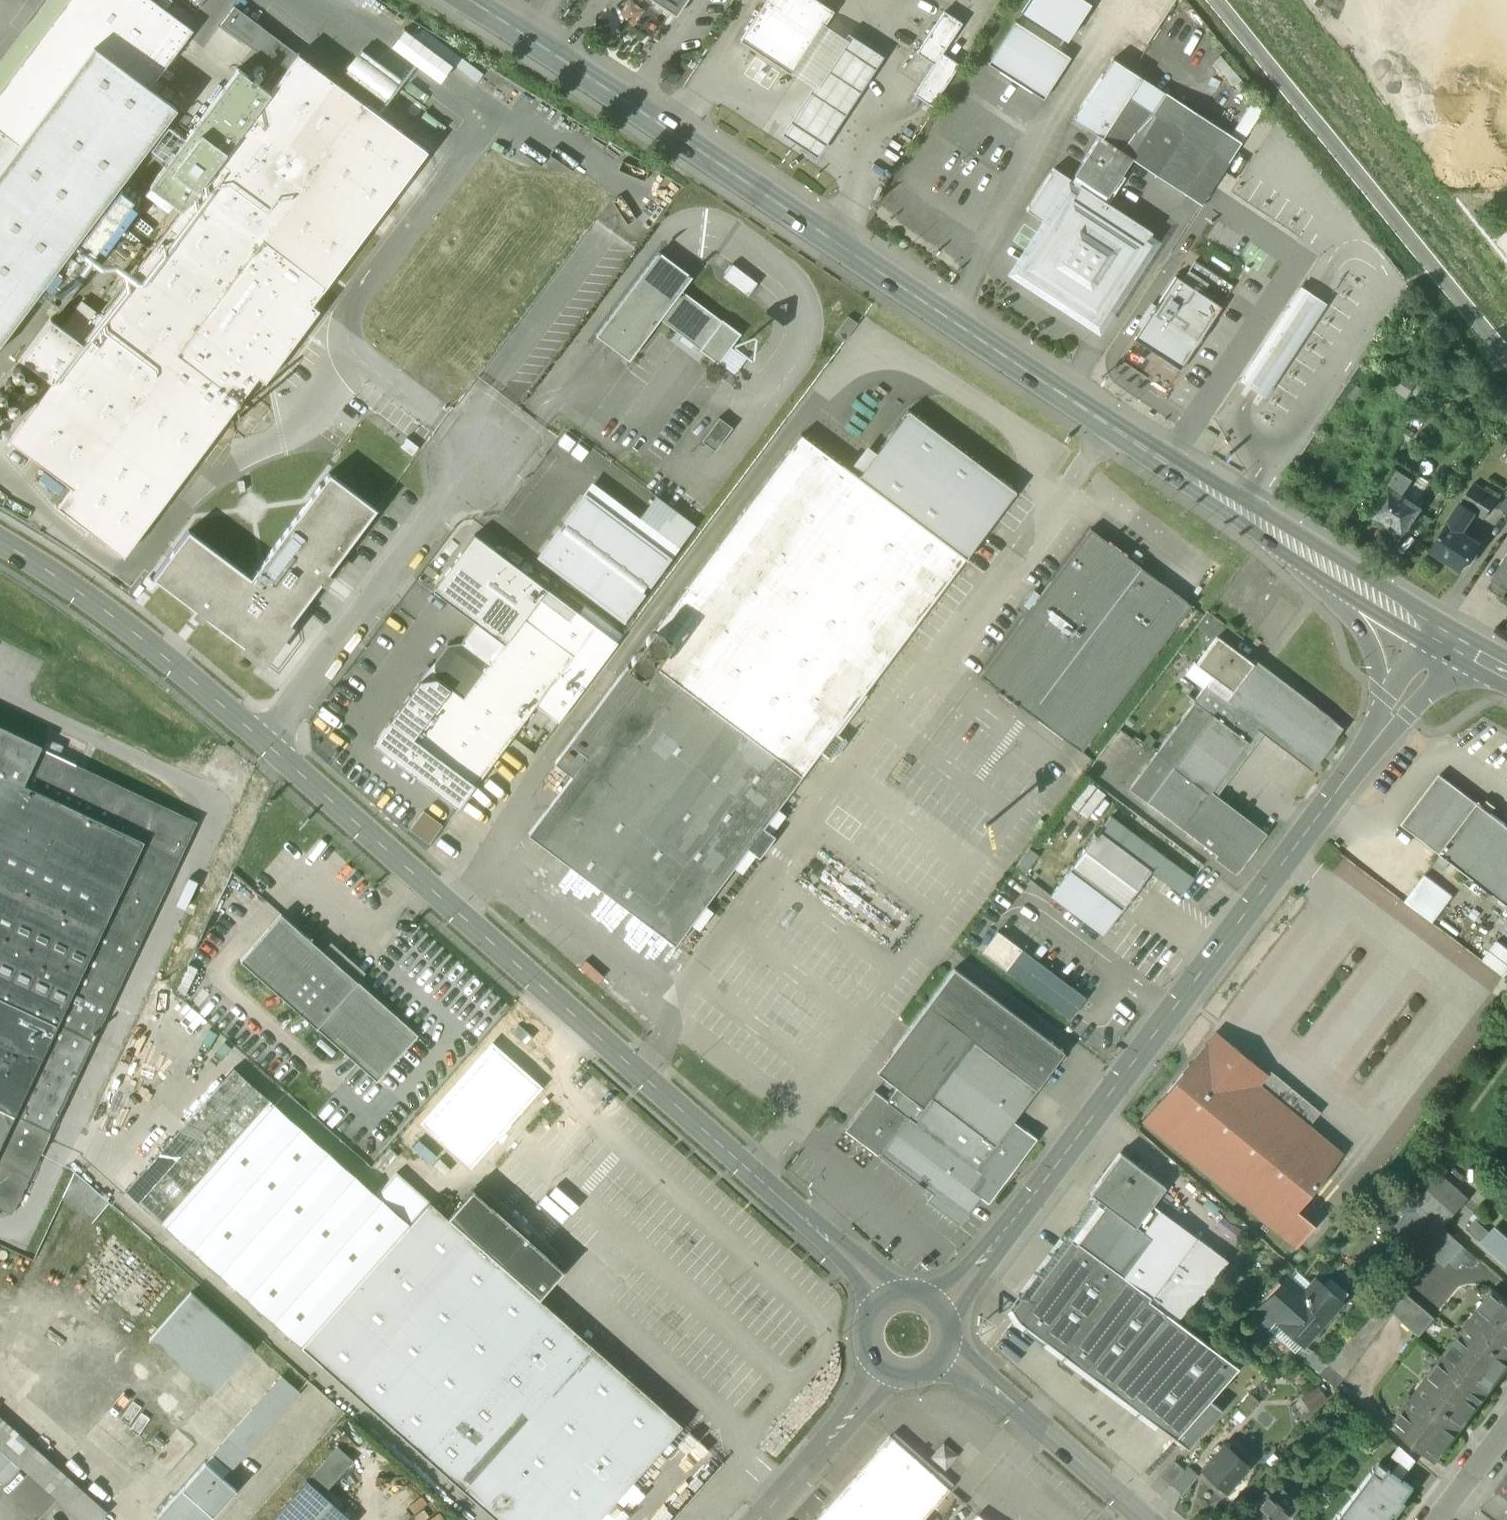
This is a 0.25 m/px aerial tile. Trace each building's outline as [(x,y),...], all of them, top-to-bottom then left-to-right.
[(0,90),(0,129),(19,142),(93,44),(149,86),(192,28),(154,0),(68,0),(0,90)] [(0,57),(0,90),(68,0),(43,0),(0,57)] [(676,16),(681,8),(669,0),(653,0),(676,16)] [(817,0),(767,0),(740,40),(791,73),(792,72),(824,24),(833,10),(817,0)] [(1066,41),(1090,4),(1084,0),(1028,0),(1020,12),(1066,41)] [(298,54),(234,6),(221,24),(284,72),(298,54)] [(944,11),(917,52),(934,63),(941,52),(961,22),(944,11)] [(1015,21),(988,63),(1043,98),(1070,57),(1015,21)] [(824,24),(792,72),(813,85),(844,37),(824,24)] [(403,29),(392,47),(443,79),(455,60),(403,29)] [(813,85),(782,133),(817,156),(883,56),(848,33),(844,37),(813,85)] [(93,44),(19,142),(0,168),(0,342),(39,291),(40,291),(125,177),(177,108),(149,87),(149,86),(93,44)] [(401,80),(362,51),(346,72),(384,101),(401,80)] [(934,63),(914,93),(931,105),(958,64),(941,52),(934,63)] [(428,151),(298,54),(181,208),(82,341),(52,381),(9,437),(72,485),(58,503),(124,553),(240,399),(177,351),(262,238),(325,286),(428,151)] [(1166,93),(1113,59),(1074,119),(1100,136),(1102,137),(1128,97),(1153,113),(1166,93)] [(237,67),(149,184),(181,208),(270,91),(237,67)] [(427,108),(400,88),(390,101),(418,121),(427,108)] [(1166,93),(1153,113),(1128,97),(1102,137),(1132,157),(1132,158),(1201,203),(1241,142),(1166,92),(1166,93)] [(19,142),(0,129),(0,168),(19,142)] [(1102,137),(1100,136),(1075,174),(1089,184),(1086,188),(1108,202),(1124,177),(1121,174),(1132,158),(1132,157),(1102,137)] [(1054,167),(1026,209),(1049,224),(1076,182),(1054,167)] [(125,177),(40,291),(61,306),(146,193),(125,177)] [(1086,188),(1076,182),(1049,224),(1051,226),(1039,244),(1040,244),(1026,265),(1054,284),(1049,291),(1048,290),(1048,291),(1053,294),(1059,297),(1065,303),(1066,302),(1065,301),(1070,294),(1098,312),(1112,291),(1112,292),(1152,232),(1086,188)] [(262,238),(177,351),(240,399),(258,374),(265,380),(319,308),(312,303),(325,286),(262,238)] [(659,254),(597,336),(629,359),(660,319),(680,292),(690,278),(659,254)] [(758,283),(732,263),(723,276),(748,295),(758,283)] [(1182,281),(1201,294),(1208,284),(1188,271),(1182,281)] [(1182,281),(1175,276),(1134,339),(1180,369),(1221,307),(1201,294),(1182,281)] [(1313,295),(1301,288),(1240,380),(1253,389),(1264,396),(1325,304),(1313,295)] [(721,322),(680,292),(660,319),(701,349),(700,351),(717,363),(739,334),(722,321),(721,322)] [(845,295),(838,305),(850,313),(857,304),(845,295)] [(848,316),(835,334),(844,341),(858,323),(848,316)] [(51,317),(20,357),(52,381),(82,341),(51,317)] [(16,360),(0,380),(0,403),(16,415),(42,380),(16,360)] [(1016,491),(909,410),(859,476),(842,464),(842,465),(858,477),(896,507),(965,558),(1016,491)] [(260,421),(251,414),(244,423),(252,430),(260,421)] [(719,418),(701,441),(715,452),(732,428),(719,418)] [(801,434),(655,628),(675,642),(656,667),(801,776),(802,776),(820,752),(829,758),(844,739),(835,732),(965,558),(896,507),(858,477),(842,465),(801,434)] [(1416,472),(1398,460),(1383,485),(1390,489),(1392,486),(1403,493),(1416,472)] [(329,473),(251,577),(189,530),(153,577),(236,639),(237,639),(262,658),(277,639),(283,631),(295,614),(296,615),(376,508),(329,473)] [(1497,498),(1474,483),(1462,501),(1476,511),(1485,517),(1497,498)] [(1403,493),(1392,486),(1390,489),(1375,513),(1404,531),(1412,520),(1416,522),(1422,513),(1418,510),(1420,507),(1401,495),(1403,493)] [(585,497),(542,555),(623,616),(666,558),(634,533),(585,497)] [(660,498),(634,533),(666,558),(692,523),(660,498)] [(1476,511),(1462,501),(1448,522),(1462,532),(1476,511)] [(1462,532),(1448,522),(1430,549),(1462,570),(1480,543),(1462,532)] [(1191,605),(1091,529),(981,675),(1082,751),(1191,605)] [(546,588),(474,534),(433,590),(476,622),(462,641),(462,643),(463,643),(489,662),(523,617),(524,618),(538,598),(569,621),(576,611),(546,588)] [(1489,587),(1503,596),(1506,590),(1506,559),(1489,587)] [(140,584),(133,594),(138,597),(145,588),(140,584)] [(462,643),(448,645),(434,663),(434,664),(428,665),(430,677),(436,676),(436,678),(450,688),(413,737),(476,785),(536,705),(558,722),(618,642),(576,611),(569,621),(538,598),(524,618),(523,617),(489,662),(463,643),(462,643)] [(1243,637),(1208,610),(1198,623),(1216,636),(1217,635),(1235,649),(1243,637)] [(289,636),(283,631),(277,639),(283,644),(289,636)] [(667,648),(668,644),(667,640),(665,637),(661,635),(658,634),(654,635),(651,637),(649,641),(648,644),(649,648),(651,651),(654,653),(658,654),(662,653),(665,651),(667,648)] [(1235,649),(1217,635),(1216,636),(1196,663),(1214,677),(1207,684),(1226,699),(1253,663),(1235,649)] [(652,667),(653,663),(652,660),(650,656),(647,654),(643,653),(639,654),(636,656),(634,660),(633,663),(634,667),(636,670),(639,673),(643,673),(647,673),(650,670),(652,667)] [(1214,677),(1196,663),(1195,662),(1185,674),(1204,689),(1205,689),(1207,684),(1214,677)] [(1226,699),(1207,684),(1205,689),(1204,689),(1194,701),(1212,715),(1172,766),(1209,794),(1260,726),(1311,766),(1340,728),(1253,663),(1226,699)] [(801,776),(656,667),(646,681),(628,667),(570,743),(588,757),(530,834),(676,943),(801,776)] [(1194,701),(1156,752),(1155,754),(1172,766),(1212,715),(1194,701)] [(24,784),(41,748),(42,745),(0,725),(0,998),(56,1024),(143,841),(24,784)] [(143,841),(56,1024),(92,1041),(197,822),(41,748),(24,784),(143,841)] [(1172,766),(1155,754),(1130,788),(1146,801),(1172,766)] [(1209,794),(1172,766),(1146,801),(1183,828),(1209,794)] [(1477,802),(1438,773),(1401,824),(1440,853),(1477,802)] [(1261,833),(1209,794),(1183,828),(1235,868),(1261,833)] [(1477,802),(1440,853),(1506,903),(1506,824),(1477,802)] [(424,810),(412,829),(431,842),(444,823),(424,810)] [(1111,816),(1097,835),(1094,833),(1092,836),(1094,837),(1050,895),(1102,934),(1150,870),(1182,894),(1194,878),(1111,816)] [(1029,848),(1015,867),(1025,874),(1039,855),(1029,848)] [(1346,854),(1334,869),(1390,912),(1402,897),(1346,854)] [(1426,873),(1407,902),(1436,921),(1455,892),(1426,873)] [(357,981),(281,914),(241,960),(317,1027),(357,981)] [(1484,958),(1460,941),(1459,943),(1440,929),(1430,942),(1495,990),(1506,973),(1506,944),(1499,939),(1484,958)] [(1021,949),(997,931),(988,943),(982,952),(1006,970),(1070,1018),(1077,1008),(1085,997),(1021,949)] [(955,969),(879,1070),(899,1086),(888,1101),(913,1120),(916,1122),(934,1098),(931,1095),(973,1040),(1036,1088),(1064,1051),(955,969)] [(417,1034),(357,981),(317,1027),(377,1080),(417,1034)] [(14,1114),(56,1024),(0,998),(0,1143),(14,1114)] [(92,1041),(56,1024),(14,1114),(50,1131),(92,1041)] [(1216,1031),(1206,1042),(1208,1044),(1211,1040),(1220,1048),(1217,1051),(1259,1085),(1268,1075),(1216,1031)] [(973,1040),(931,1095),(934,1098),(916,1122),(913,1120),(889,1151),(935,1186),(953,1199),(965,1183),(981,1195),(981,1196),(989,1202),(1036,1139),(1028,1132),(1012,1120),(1036,1088),(973,1040)] [(1259,1085),(1217,1051),(1220,1048),(1211,1040),(1208,1044),(1206,1042),(1143,1119),(1294,1244),(1296,1245),(1310,1228),(1292,1214),(1341,1154),(1308,1126),(1259,1085)] [(426,1122),(470,1162),(500,1129),(504,1133),(511,1125),(507,1121),(537,1087),(492,1048),(426,1122)] [(1320,1112),(1271,1071),(1268,1075),(1259,1085),(1308,1126),(1320,1112)] [(913,1120),(888,1101),(875,1091),(847,1129),(878,1153),(883,1147),(889,1151),(913,1120)] [(410,1224),(274,1104),(166,1226),(302,1346),(410,1224)] [(0,1143),(0,1207),(11,1212),(50,1131),(14,1114),(0,1143)] [(1165,1186),(1120,1153),(1090,1194),(1105,1205),(1135,1227),(1136,1226),(1152,1205),(1165,1186)] [(109,1202),(75,1172),(64,1195),(92,1220),(109,1202)] [(1467,1197),(1441,1175),(1416,1203),(1433,1218),(1442,1226),(1467,1197)] [(965,1183),(953,1199),(935,1186),(927,1197),(961,1222),(981,1196),(981,1195),(965,1183)] [(563,1272),(471,1190),(463,1198),(502,1232),(556,1280),(563,1272)] [(502,1232),(463,1198),(447,1216),(485,1250),(502,1232)] [(430,1201),(410,1224),(302,1346),(499,1519),(598,1519),(683,1425),(539,1298),(485,1250),(447,1216),(430,1201)] [(1135,1227),(1105,1205),(1019,1320),(1114,1391),(1175,1321),(1148,1300),(1147,1300),(1150,1297),(1122,1276),(1151,1237),(1136,1226),(1135,1227)] [(1151,1237),(1122,1276),(1150,1297),(1195,1237),(1152,1205),(1136,1226),(1151,1237)] [(1442,1226),(1433,1218),(1416,1241),(1436,1258),(1454,1237),(1442,1226)] [(556,1280),(502,1232),(485,1250),(539,1298),(556,1280)] [(1150,1297),(1148,1300),(1175,1321),(1213,1279),(1228,1260),(1196,1236),(1150,1297)] [(1315,1281),(1304,1293),(1287,1278),(1263,1305),(1261,1307),(1275,1319),(1286,1328),(1292,1322),(1309,1338),(1340,1303),(1315,1281)] [(1434,1318),(1388,1279),(1373,1298),(1392,1313),(1419,1337),(1434,1318)] [(1493,1290),(1443,1356),(1484,1391),(1496,1375),(1498,1377),(1506,1364),(1506,1301),(1493,1290)] [(191,1291),(149,1338),(211,1393),(253,1346),(191,1291)] [(1392,1313),(1373,1298),(1324,1364),(1343,1378),(1392,1313)] [(1275,1319),(1261,1307),(1263,1305),(1257,1300),(1248,1310),(1267,1327),(1275,1319)] [(1175,1321),(1114,1391),(1187,1447),(1221,1409),(1209,1400),(1238,1367),(1175,1321)] [(1484,1391),(1443,1356),(1392,1422),(1434,1457),(1443,1444),(1445,1445),(1475,1407),(1473,1405),(1484,1391)] [(281,1376),(213,1454),(230,1469),(298,1391),(281,1376)] [(0,1416),(0,1448),(80,1519),(98,1519),(107,1511),(0,1416)] [(167,1439),(158,1431),(150,1439),(159,1448),(167,1439)] [(815,1519),(922,1519),(923,1519),(950,1488),(919,1462),(890,1436),(815,1519)] [(1226,1444),(1202,1471),(1228,1494),(1252,1466),(1226,1444)] [(337,1446),(307,1479),(322,1493),(352,1459),(337,1446)] [(1403,1446),(1397,1452),(1410,1465),(1416,1459),(1403,1446)] [(1174,1461),(1160,1477),(1170,1486),(1171,1485),(1184,1470),(1174,1461)] [(155,1519),(156,1519),(207,1519),(235,1489),(205,1462),(155,1519)] [(1184,1470),(1171,1485),(1181,1494),(1198,1475),(1188,1466),(1184,1470)] [(1414,1489),(1389,1470),(1382,1478),(1372,1470),(1336,1517),(1340,1519),(1391,1519),(1414,1489)] [(270,1519),(353,1519),(322,1493),(307,1479),(306,1479),(270,1519)] [(1301,1505),(1284,1490),(1275,1500),(1290,1513),(1292,1515),(1301,1505)] [(1267,1493),(1258,1502),(1262,1505),(1249,1519),(1284,1519),(1290,1513),(1275,1500),(1267,1493)]
